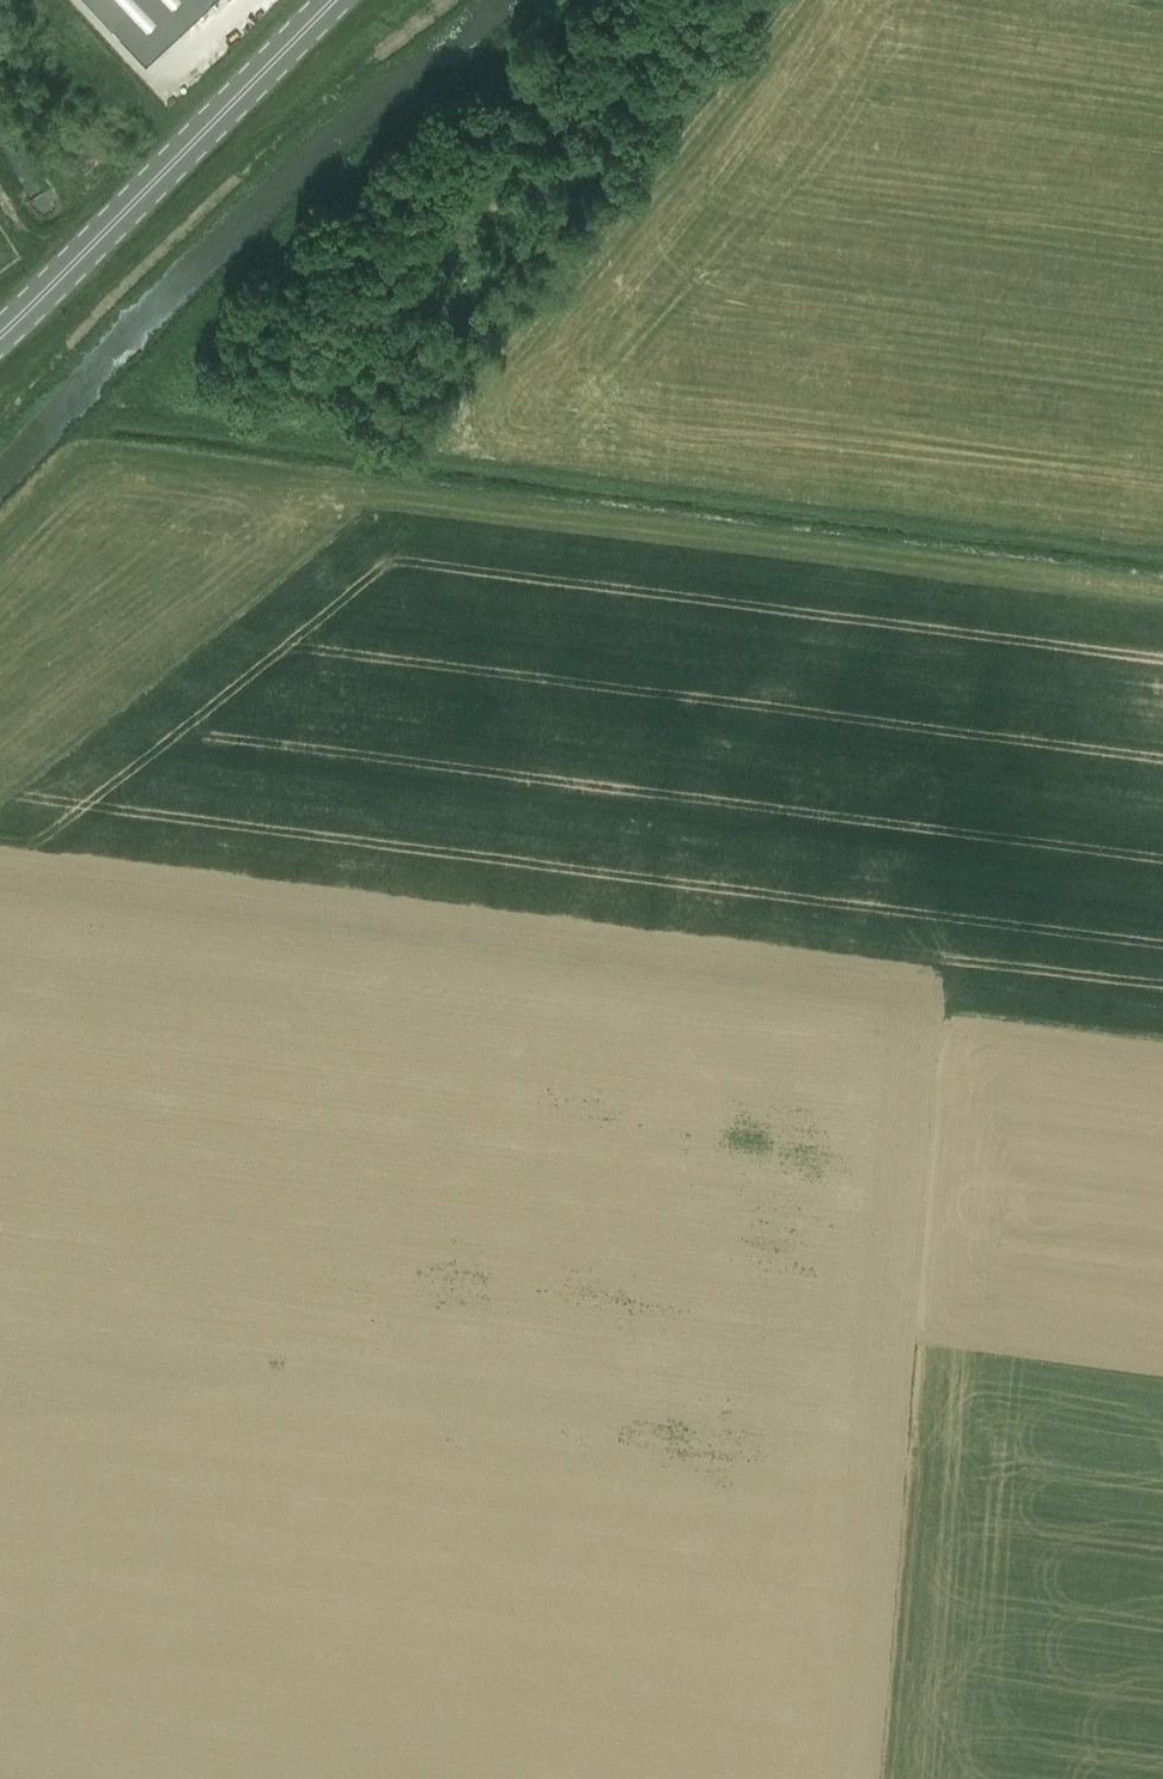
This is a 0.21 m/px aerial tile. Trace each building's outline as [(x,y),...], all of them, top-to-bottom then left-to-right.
[(144,54),(202,0),(94,0),(144,54)]
